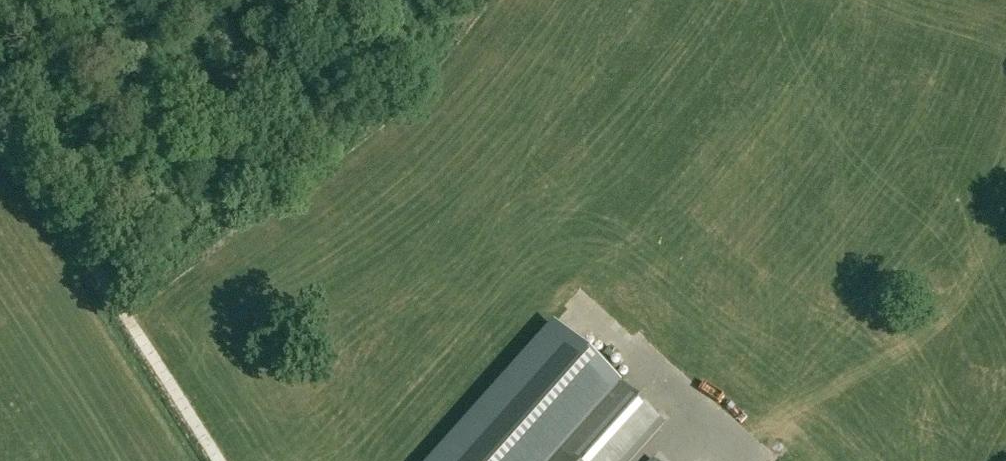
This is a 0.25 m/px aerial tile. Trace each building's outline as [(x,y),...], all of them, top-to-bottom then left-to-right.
[(626,386),(554,321),(428,460),(558,460),(626,386)] [(559,460),(632,460),(666,423),(627,387),(559,460)] [(648,460),(671,460),(658,450),(648,460)]
